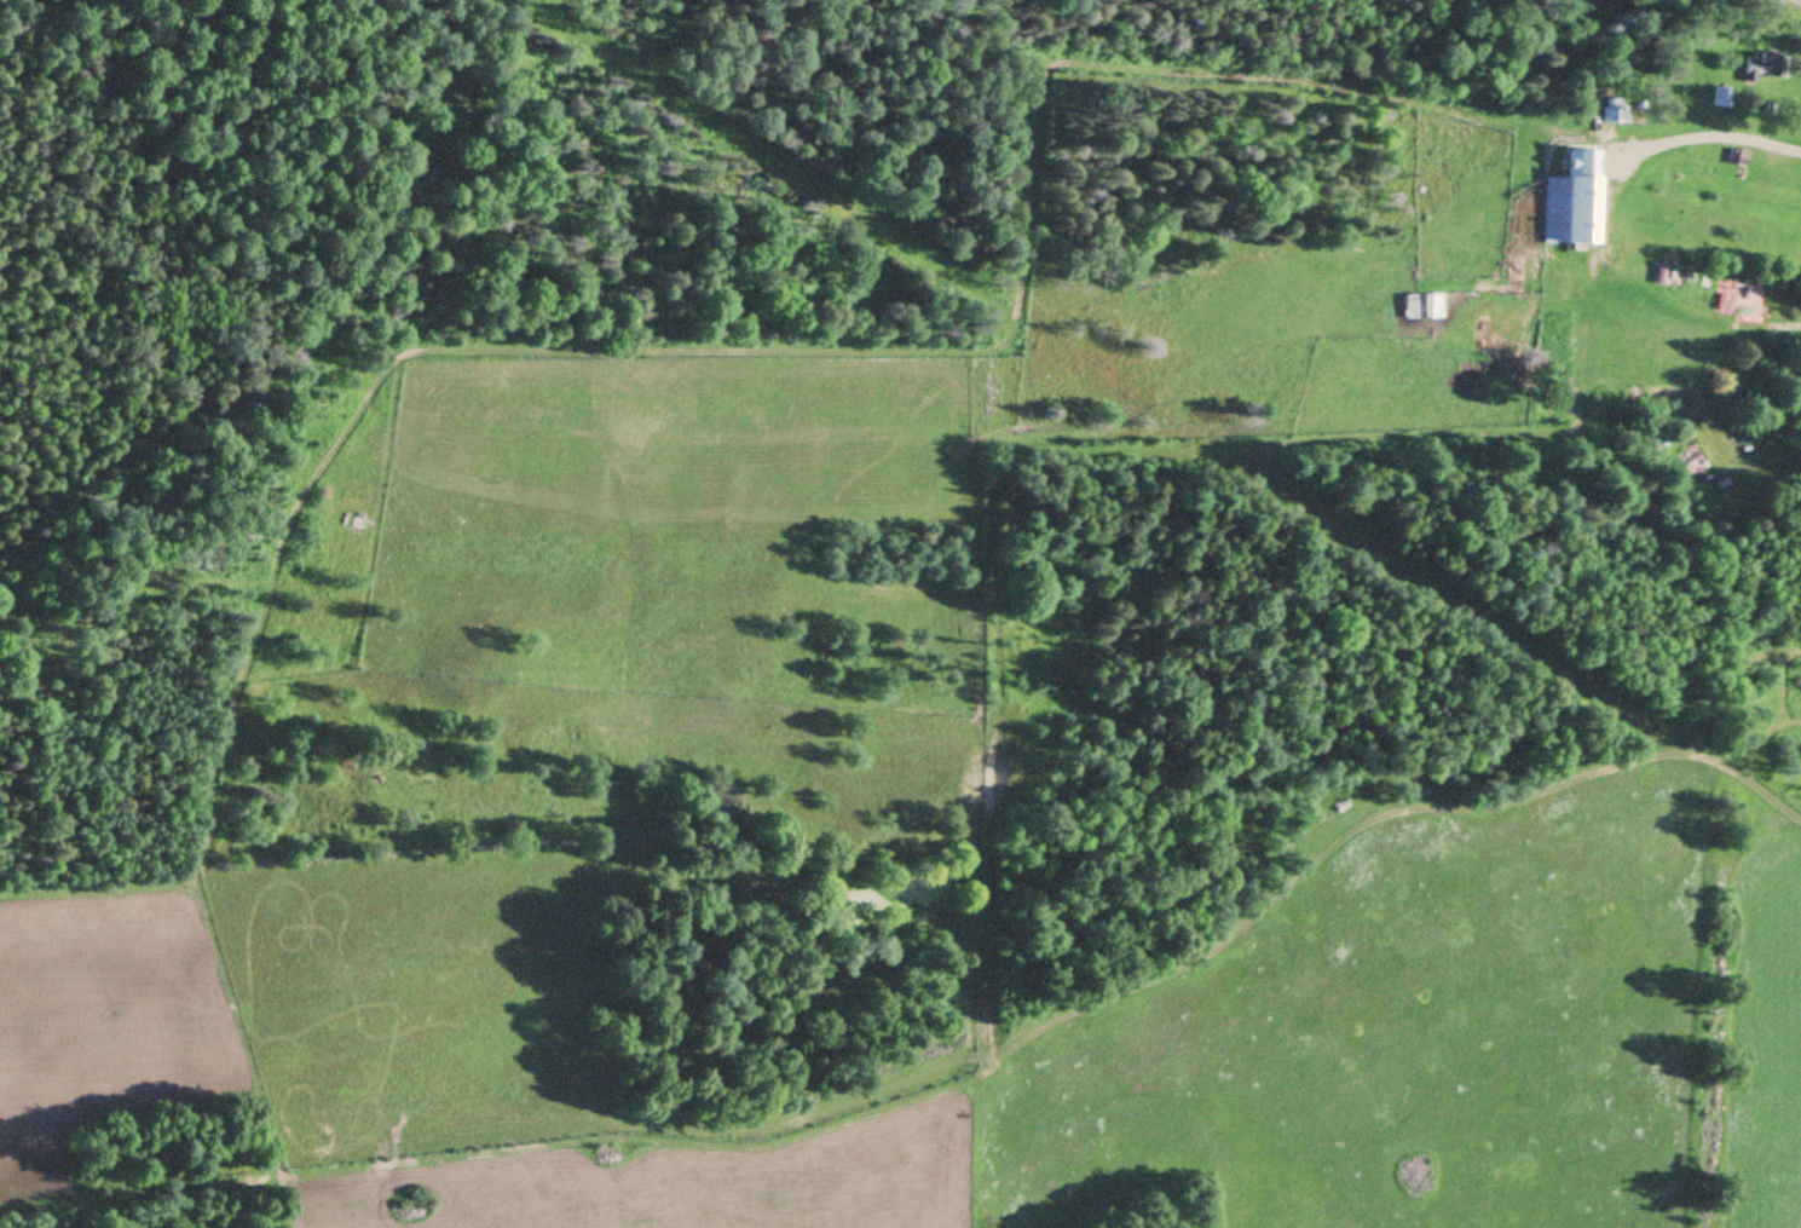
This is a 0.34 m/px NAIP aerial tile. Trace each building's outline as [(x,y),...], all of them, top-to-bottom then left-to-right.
[(1740,87),(1773,88),(1773,59),(1740,59),(1740,87)] [(1712,107),(1723,107),(1723,97),(1712,96),(1712,107)] [(1621,108),(1600,108),(1600,124),(1621,124),(1621,108)] [(1598,152),(1565,152),(1566,179),(1542,179),(1542,246),(1598,246),(1598,152)] [(1412,319),(1429,319),(1429,296),(1412,296),(1412,319)] [(1727,461),(1731,486),(1762,481),(1760,471),(1776,469),(1774,453),(1727,461)]
